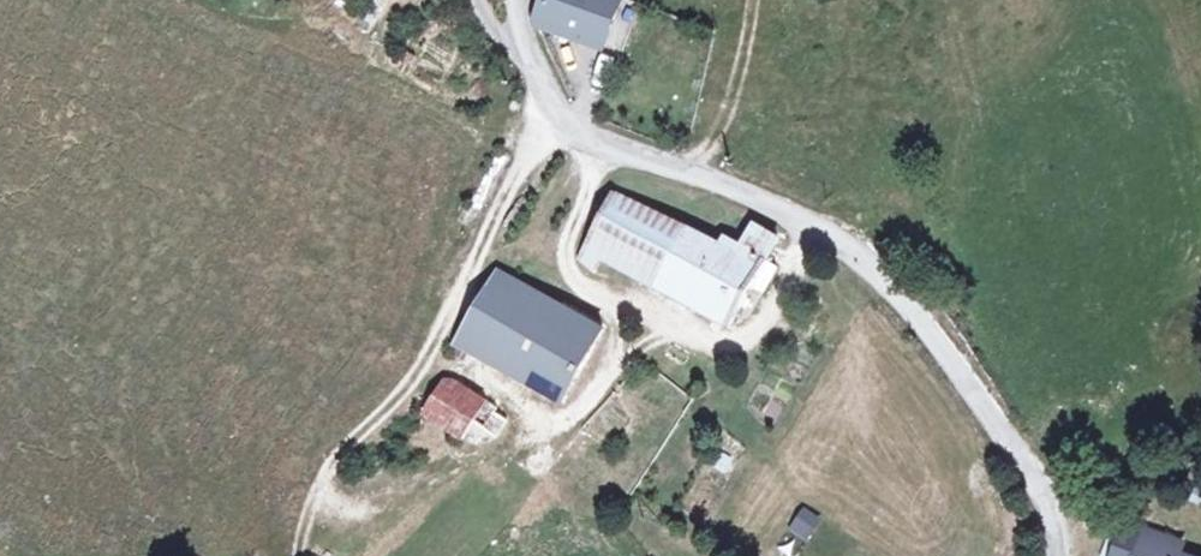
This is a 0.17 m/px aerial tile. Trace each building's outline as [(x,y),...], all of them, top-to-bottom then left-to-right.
[(532,21),(641,62),(663,6),(644,0),(536,0),(530,17),(532,21)] [(598,270),(607,253),(741,317),(757,291),(770,297),(782,272),(768,262),(779,240),(748,225),(733,246),(719,238),(715,248),(615,202),(580,262),(598,270)] [(562,396),(595,327),(499,270),(464,342),(562,396)] [(461,452),(490,465),(516,411),(442,373),(425,408),(471,431),(461,452)] [(1138,534),(1129,555),(1172,555),(1175,548),(1138,534)]
